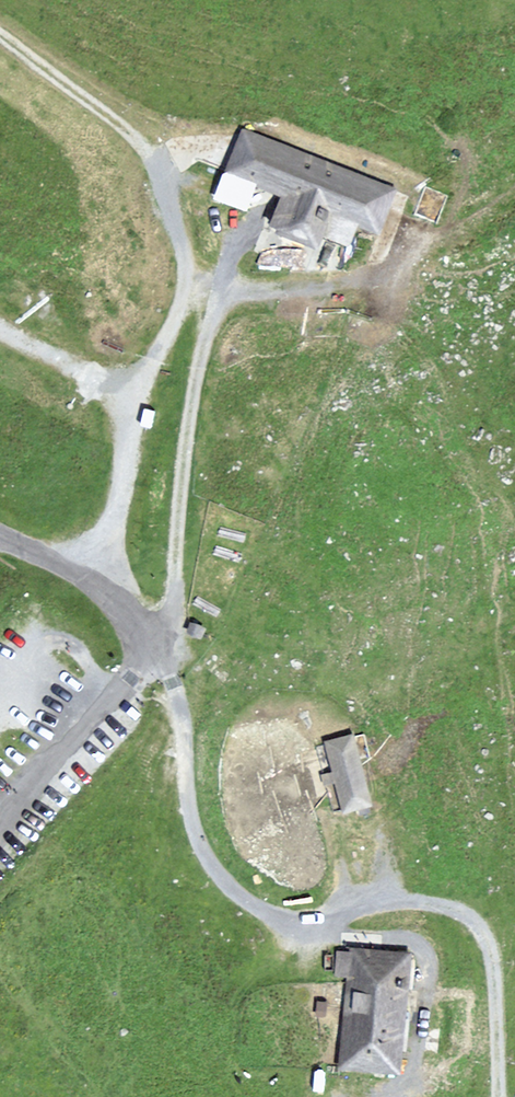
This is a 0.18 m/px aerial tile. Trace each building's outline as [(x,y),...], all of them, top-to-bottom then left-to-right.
[(243,129),(215,199),(248,212),(257,188),(283,198),(270,231),(319,250),(331,217),(382,237),(400,189),(243,129)] [(369,806),(354,734),(324,740),(339,812),(369,806)] [(410,953),(352,949),(350,968),(347,968),(340,1070),(402,1074),(410,953)]
